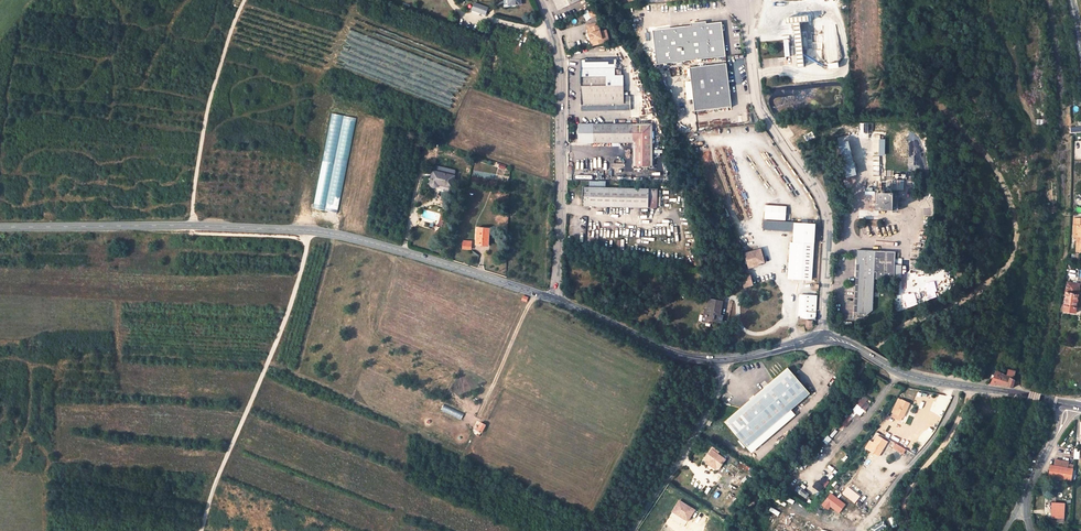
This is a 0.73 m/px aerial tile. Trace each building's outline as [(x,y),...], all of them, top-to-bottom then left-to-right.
[(558,10),(564,7),(561,0),(553,0),(558,10)] [(487,8),(475,3),(472,10),(485,14),(487,8)] [(584,14),(587,21),(599,15),(596,9),(584,14)] [(649,29),(653,64),(721,56),(718,30),(715,29),(715,26),(717,24),(717,21),(649,29)] [(586,27),(590,43),(594,42),(590,29),(598,27),(597,24),(586,27)] [(802,68),(799,25),(791,26),(794,68),(802,68)] [(590,29),(594,42),(602,40),(598,27),(590,29)] [(614,59),(581,60),(582,111),(630,110),(630,96),(624,96),(624,75),(615,75),(614,59)] [(690,67),(695,111),(733,106),(728,63),(690,67)] [(340,212),(354,118),(330,114),(316,209),(340,212)] [(652,166),(652,125),(622,125),(620,125),(615,125),(613,125),(589,125),(586,125),(579,125),(579,143),(634,143),(634,166),(652,166)] [(845,177),(853,175),(853,171),(846,141),(838,143),(845,177)] [(455,171),(434,166),(430,184),(430,185),(431,186),(432,187),(433,187),(435,187),(436,187),(437,186),(438,185),(439,185),(452,188),(455,171)] [(891,190),(902,190),(902,181),(891,181),(891,190)] [(648,207),(657,207),(657,203),(657,190),(649,190),(649,189),(583,188),(583,206),(648,208),(648,207)] [(874,211),(897,211),(897,194),(874,193),(874,211)] [(786,207),(765,206),(764,220),(785,221),(786,207)] [(763,229),(792,230),(792,223),(763,222),(763,229)] [(789,250),(792,250),(791,278),(812,279),(815,225),(793,223),(792,243),(790,243),(789,250)] [(488,240),(489,228),(477,228),(476,244),(486,245),(487,240),(488,240)] [(473,249),(473,240),(463,240),(463,249),(473,249)] [(871,310),(873,272),(875,272),(875,279),(893,280),(894,252),(856,250),(853,312),(864,313),(864,316),(865,316),(871,310)] [(760,251),(745,253),(747,265),(762,262),(760,251)] [(1067,283),(1063,306),(1076,308),(1079,285),(1067,283)] [(799,304),(798,319),(815,320),(816,296),(799,295),(799,299),(799,304)] [(717,315),(718,310),(721,311),(723,302),(710,300),(708,308),(706,322),(712,323),(712,322),(717,323),(719,316),(717,315)] [(809,393),(786,367),(766,385),(763,387),(724,421),(746,447),(809,393)] [(1008,370),(1007,376),(1014,380),(1015,372),(1008,370)] [(1013,389),(1017,381),(1007,376),(999,373),(991,384),(999,385),(1006,387),(1013,389)] [(865,396),(853,410),(860,416),(869,405),(866,402),(869,399),(865,396)] [(895,406),(892,413),(903,418),(910,404),(901,400),(897,408),(895,406)] [(444,405),(442,412),(463,419),(465,412),(444,405)] [(840,424),(837,427),(841,430),(852,418),(849,416),(841,425),(840,424)] [(890,432),(895,423),(888,418),(882,427),(890,432)] [(481,423),(477,431),(481,433),(486,425),(481,423)] [(876,435),(873,442),(868,450),(879,456),(888,442),(876,435)] [(247,437),(243,445),(247,447),(248,444),(250,445),(252,440),(247,437)] [(894,443),(891,448),(903,455),(906,450),(894,443)] [(711,449),(704,459),(718,470),(725,460),(717,454),(711,449)] [(1056,467),(1052,467),(1050,477),(1071,481),(1073,470),(1071,470),(1071,467),(1056,465),(1056,467)] [(871,491),(878,480),(861,470),(854,481),(871,491)] [(822,477),(818,482),(825,488),(829,482),(822,477)] [(799,485),(795,490),(807,499),(810,494),(799,485)] [(855,504),(861,497),(849,485),(842,493),(855,504)] [(1066,505),(1053,504),(1051,519),(1057,520),(1057,522),(1065,523),(1066,505)] [(695,510),(691,517),(702,525),(707,518),(695,510)]
